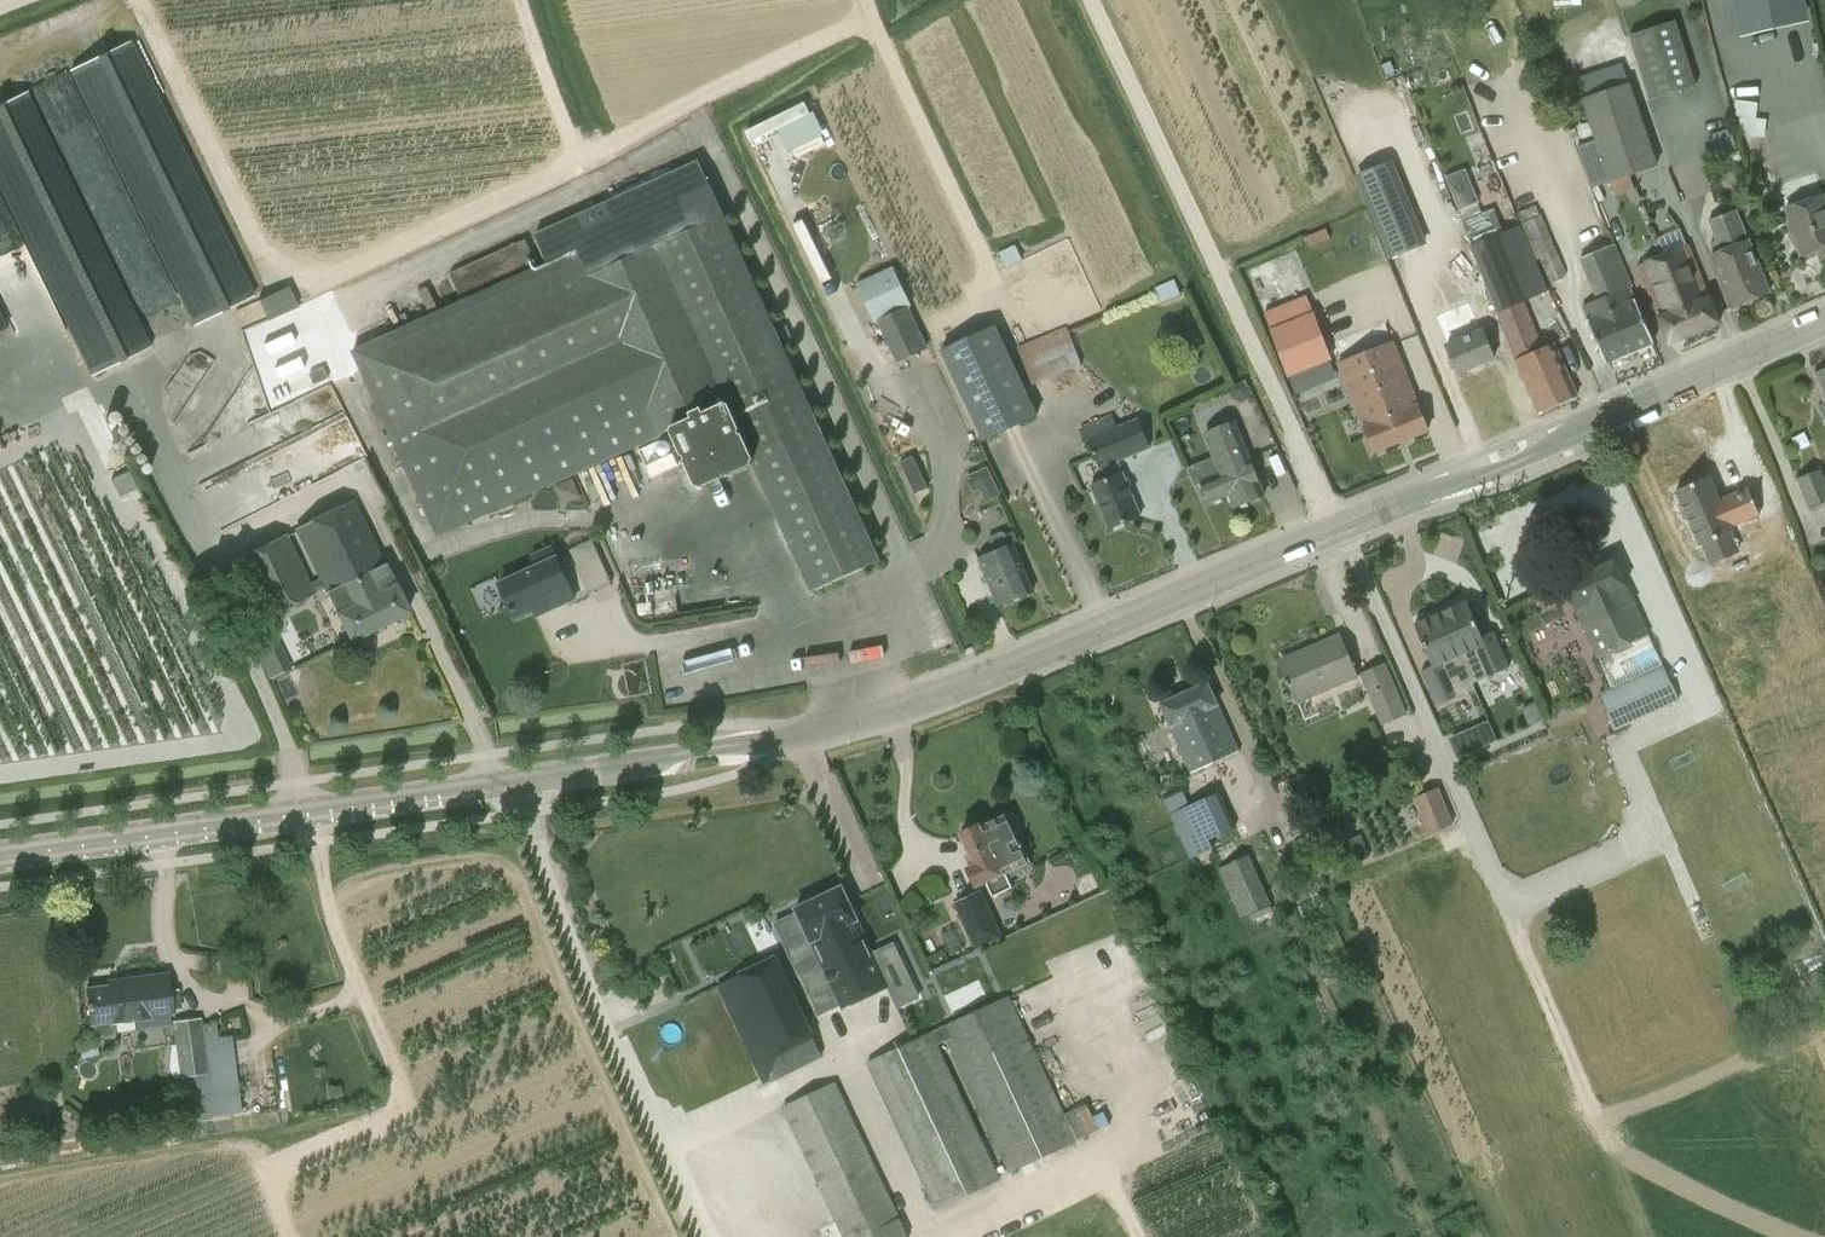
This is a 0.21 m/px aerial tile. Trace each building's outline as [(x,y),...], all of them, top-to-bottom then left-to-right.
[(1621,8),(1639,2),(1639,0),(1618,0),(1621,8)] [(1745,42),(1805,29),(1799,0),(1736,0),(1745,42)] [(1675,19),(1629,33),(1649,98),(1695,84),(1675,19)] [(130,42),(128,42),(71,70),(195,325),(254,297),(130,42)] [(1588,75),(1594,91),(1628,77),(1622,62),(1588,75)] [(1628,82),(1605,89),(1633,172),(1628,174),(1656,165),(1628,82)] [(1633,172),(1605,89),(1582,97),(1610,180),(1628,174),(1633,172)] [(151,347),(27,92),(0,105),(0,187),(92,376),(151,347)] [(1738,144),(1766,145),(1767,115),(1757,115),(1758,98),(1740,97),(1738,144)] [(774,114),(795,158),(822,146),(801,101),(774,114)] [(1734,146),(1728,130),(1709,138),(1715,153),(1734,146)] [(1353,173),(1387,256),(1425,240),(1390,159),(1353,173)] [(534,235),(547,263),(354,351),(437,534),(673,427),(698,482),(751,458),(812,591),(879,560),(698,161),(534,235)] [(1465,170),(1447,178),(1446,179),(1459,210),(1478,203),(1465,170)] [(1785,207),(1801,256),(1824,248),(1824,201),(1823,195),(1785,207)] [(1520,223),(1520,224),(1547,290),(1535,261),(1540,259),(1550,284),(1567,277),(1541,215),(1540,215),(1536,205),(1517,213),(1521,223),(1520,223)] [(1483,274),(1497,311),(1547,290),(1520,224),(1520,225),(1502,232),(1492,208),(1462,222),(1472,245),(1480,265),(1483,274)] [(1715,252),(1710,254),(1731,307),(1769,292),(1736,209),(1707,220),(1716,241),(1711,243),(1715,252)] [(526,239),(450,273),(461,296),(537,262),(526,239)] [(1680,309),(1691,335),(1720,323),(1688,243),(1665,252),(1680,289),(1671,293),(1677,310),(1680,309)] [(1654,341),(1630,287),(1631,286),(1613,244),(1579,258),(1597,299),(1581,306),(1605,362),(1654,341)] [(998,254),(1004,268),(1022,260),(1015,245),(998,254)] [(1669,343),(1691,335),(1680,309),(1677,310),(1671,293),(1680,289),(1665,252),(1637,264),(1669,343)] [(908,306),(913,304),(895,264),(857,281),(876,321),(877,320),(908,306)] [(1155,289),(1161,303),(1181,294),(1174,279),(1155,289)] [(288,283),(257,298),(266,319),(298,305),(288,283)] [(1315,311),(1313,312),(1307,296),(1264,311),(1287,377),(1332,361),(1315,311)] [(1542,348),(1522,302),(1497,312),(1517,359),(1515,360),(1537,410),(1576,394),(1555,343),(1542,348)] [(928,348),(908,306),(877,320),(897,362),(928,348)] [(1458,323),(1449,327),(1456,342),(1446,346),(1457,373),(1494,357),(1482,330),(1464,337),(1458,323)] [(996,325),(940,351),(982,440),(1038,414),(996,325)] [(1374,451),(1428,430),(1393,342),(1339,363),(1374,451)] [(299,366),(271,386),(279,399),(308,378),(299,366)] [(1815,372),(1824,393),(1824,367),(1815,372)] [(1232,385),(1231,394),(1239,399),(1247,396),(1248,387),(1241,381),(1232,385)] [(334,386),(250,428),(263,454),(252,460),(269,495),(365,448),(334,386)] [(1139,515),(1118,462),(1151,448),(1138,416),(1118,423),(1111,413),(1081,425),(1098,469),(1103,467),(1107,479),(1091,486),(1108,527),(1139,515)] [(1229,494),(1234,507),(1264,495),(1249,455),(1242,457),(1229,423),(1206,432),(1222,473),(1201,482),(1209,502),(1229,494)] [(926,482),(913,456),(900,463),(913,489),(926,482)] [(1821,467),(1796,478),(1808,508),(1824,500),(1824,478),(1821,467)] [(968,478),(974,490),(994,480),(988,468),(968,478)] [(1711,476),(1677,491),(1701,547),(1707,544),(1715,562),(1741,551),(1732,533),(1736,532),(1734,527),(1763,515),(1751,489),(1722,501),(1711,476)] [(569,501),(580,496),(572,477),(554,486),(559,497),(569,501)] [(350,641),(408,612),(354,502),(295,531),(350,641)] [(994,550),(978,556),(997,605),(1033,590),(1013,542),(1008,544),(1002,530),(988,535),(994,550)] [(226,568),(229,575),(232,582),(240,576),(260,617),(316,592),(287,534),(233,560),(234,563),(226,568)] [(587,592),(605,586),(611,583),(592,540),(586,543),(570,551),(587,592)] [(514,617),(571,592),(551,546),(530,555),(536,568),(499,584),(514,617)] [(1599,658),(1613,687),(1662,665),(1649,635),(1615,558),(1563,582),(1597,658),(1599,658)] [(1464,597),(1438,607),(1470,685),(1479,682),(1476,674),(1498,666),(1492,644),(1482,648),(1464,597)] [(1470,686),(1438,607),(1414,618),(1431,661),(1419,665),(1431,690),(1447,683),(1451,694),(1470,686)] [(1339,634),(1314,645),(1316,650),(1281,664),(1297,702),(1357,676),(1339,634)] [(1380,725),(1408,715),(1387,663),(1359,673),(1380,725)] [(1662,665),(1613,687),(1598,693),(1614,728),(1627,723),(1627,724),(1679,700),(1662,665)] [(1208,681),(1160,702),(1190,771),(1238,750),(1208,681)] [(1481,746),(1495,740),(1487,722),(1473,729),(1481,746)] [(1453,824),(1438,787),(1413,797),(1428,834),(1453,824)] [(1169,813),(1193,801),(1186,788),(1163,799),(1169,813)] [(1238,828),(1221,791),(1170,814),(1189,859),(1213,849),(1210,840),(1238,828)] [(982,826),(981,824),(977,826),(973,823),(964,827),(964,832),(960,834),(974,864),(968,867),(977,886),(985,881),(993,897),(1012,887),(1006,874),(1030,862),(1015,832),(1018,830),(1019,827),(1012,814),(1009,813),(982,826)] [(1368,857),(1361,840),(1344,847),(1351,864),(1368,857)] [(1272,905),(1252,861),(1249,854),(1218,868),(1241,919),(1272,905)] [(787,937),(804,929),(842,1009),(889,986),(842,886),(795,909),(795,910),(778,918),(787,937)] [(973,936),(977,946),(1001,935),(1000,933),(997,925),(998,925),(982,890),(953,904),(969,938),(973,936)] [(946,944),(952,955),(953,956),(969,948),(963,936),(946,944)] [(716,985),(763,1085),(823,1057),(814,1038),(815,1037),(777,954),(737,972),(738,974),(716,985)] [(91,1025),(93,1025),(94,1030),(95,1032),(97,1035),(102,1037),(108,1036),(113,1033),(115,1028),(115,1022),(172,1015),(166,972),(115,979),(116,983),(86,987),(91,1025)] [(1008,1173),(1027,1164),(1078,1141),(1010,995),(866,1063),(934,1211),(1001,1179),(939,1045),(946,1041),(1008,1173)] [(189,1076),(191,1090),(210,1088),(209,1074),(201,1018),(171,1021),(178,1077),(189,1076)] [(80,1057),(95,1055),(93,1041),(78,1043),(80,1057)] [(835,1081),(782,1106),(784,1110),(775,1114),(781,1128),(791,1124),(843,1236),(909,1236),(835,1081)] [(93,1117),(95,1129),(107,1128),(105,1116),(93,1117)]
